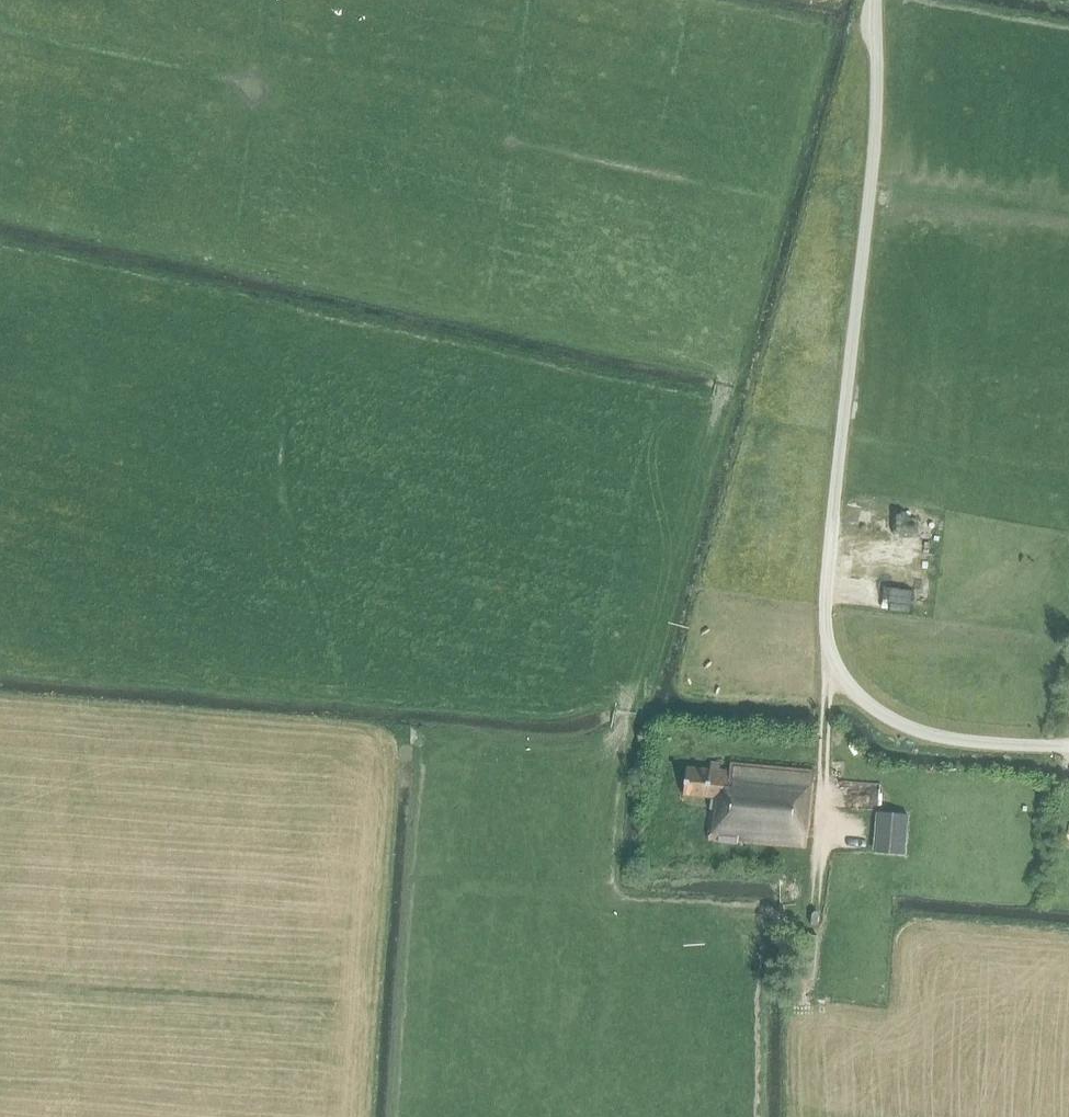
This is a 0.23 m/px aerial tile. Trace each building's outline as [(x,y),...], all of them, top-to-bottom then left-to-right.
[(888,540),(893,517),(877,514),(872,536),(888,540)] [(708,840),(807,847),(812,771),(805,770),(740,765),(740,760),(728,760),(727,771),(718,770),(718,763),(708,763),(708,769),(683,767),(681,794),(712,797),(708,840)] [(912,851),(914,810),(881,809),(880,850),(912,851)]
